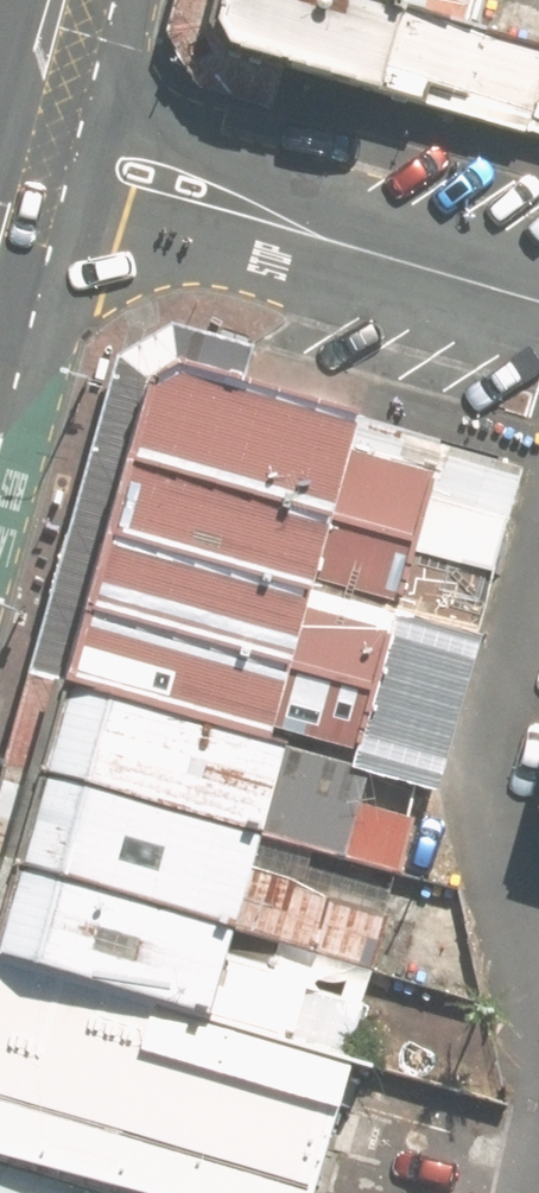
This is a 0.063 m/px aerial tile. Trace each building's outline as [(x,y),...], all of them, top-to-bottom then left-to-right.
[(363,0),(219,0),(212,26),(226,45),(531,130),(538,98),(538,49),(469,30),(363,0)] [(469,30),(478,0),(363,0),(469,30)] [(141,381),(119,464),(498,573),(529,463),(175,365),(141,381)] [(498,573),(119,464),(99,537),(469,641),(478,644),(498,573)] [(469,641),(99,537),(79,612),(451,716),(469,641)] [(451,716),(79,612),(59,687),(369,767),(431,783),(451,716)] [(369,767),(59,687),(36,774),(401,873),(419,815),(360,799),(369,767)] [(10,869),(375,968),(401,873),(36,774),(10,869)] [(352,1058),(375,968),(10,869),(0,907),(0,958),(352,1058)] [(134,1192),(315,1192),(331,1134),(352,1058),(0,958),(0,1157),(134,1192)] [(0,1157),(0,1192),(134,1192),(0,1157)]
